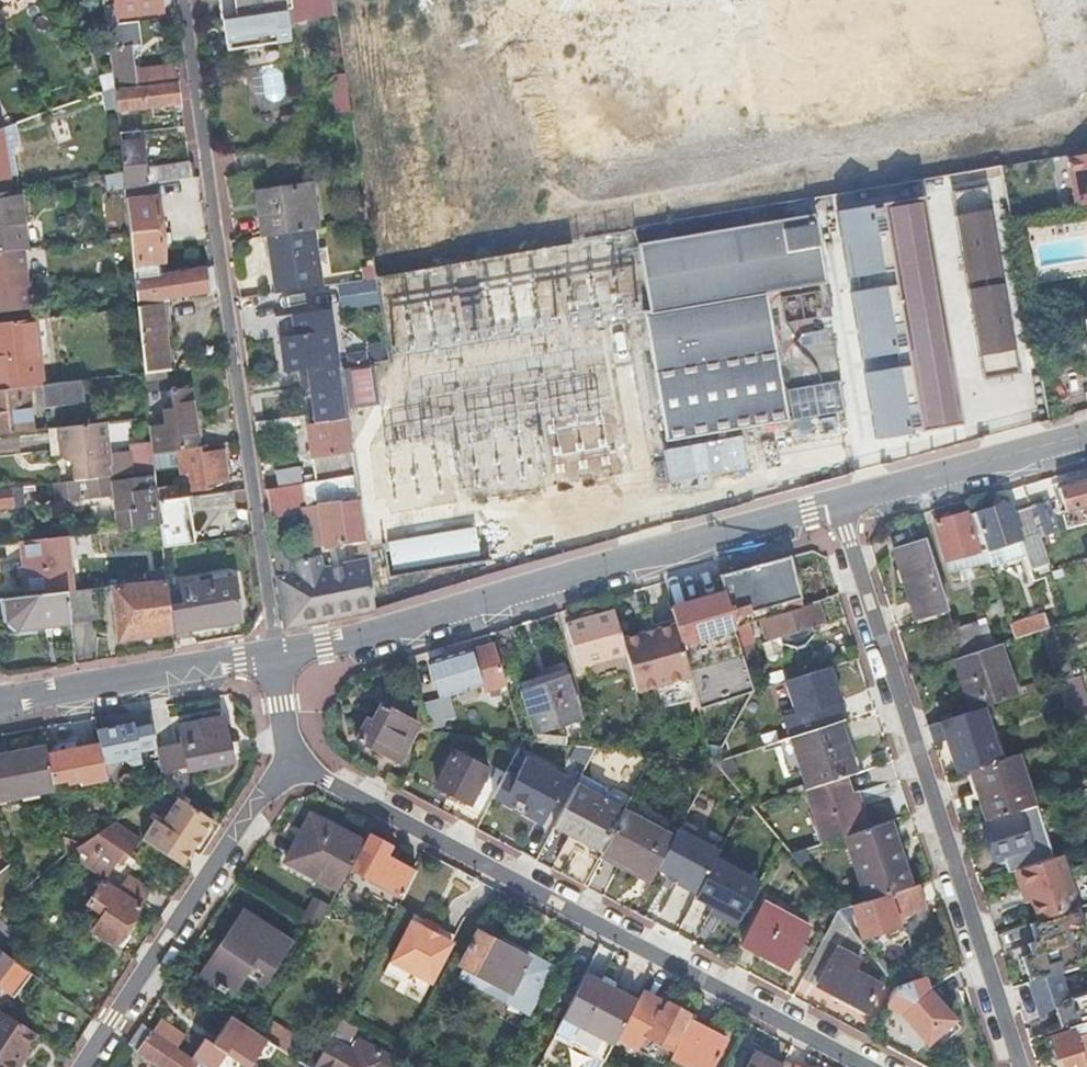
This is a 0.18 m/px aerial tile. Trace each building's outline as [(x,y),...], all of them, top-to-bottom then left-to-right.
[(114,6),(103,7),(105,27),(117,25),(116,19),(129,17),(162,12),(160,0),(113,0),(114,6)] [(220,21),(222,21),(286,11),(284,0),(217,0),(220,21)] [(330,6),(329,0),(288,0),(290,10),(330,6)] [(331,15),(330,6),(290,10),(292,21),(331,15)] [(290,40),(286,11),(222,21),(227,49),(290,40)] [(109,50),(115,89),(134,88),(132,72),(129,46),(138,45),(136,22),(105,27),(108,49),(109,50)] [(138,87),(176,83),(174,67),(140,71),(136,76),(138,87)] [(263,71),(266,97),(283,95),(280,68),(263,71)] [(350,109),(344,73),(329,75),(335,112),(350,109)] [(179,103),(176,83),(138,87),(134,88),(115,89),(112,90),(113,96),(114,110),(179,103)] [(117,133),(123,188),(143,185),(138,131),(117,133)] [(1086,206),(1086,153),(1064,157),(1073,208),(1086,206)] [(159,183),(190,179),(189,163),(157,168),(159,183)] [(309,230),(316,229),(309,186),(255,194),(261,237),(267,236),(309,230)] [(953,193),(957,216),(993,210),(989,187),(953,193)] [(21,248),(24,248),(18,189),(0,192),(0,251),(21,248)] [(128,236),(133,277),(137,277),(164,273),(156,196),(124,201),(128,236)] [(963,427),(924,197),(886,204),(924,434),(963,427)] [(872,205),(839,211),(851,278),(885,272),(872,205)] [(993,210),(957,216),(968,282),(1004,276),(993,210)] [(649,315),(764,294),(823,284),(811,215),(638,247),(649,315)] [(318,287),(309,230),(267,236),(275,293),(318,287)] [(29,309),(21,248),(0,251),(0,312),(29,309)] [(215,291),(211,266),(203,268),(203,269),(206,292),(215,291)] [(136,309),(143,373),(164,371),(172,369),(165,303),(158,305),(157,298),(206,292),(203,269),(146,277),(137,277),(133,277),(135,299),(136,309)] [(1004,276),(968,282),(970,291),(1005,285),(1004,276)] [(1005,285),(970,291),(981,356),(1016,350),(1005,285)] [(479,317),(474,287),(457,290),(462,319),(479,317)] [(888,288),(853,294),(865,360),(899,354),(888,288)] [(339,297),(343,319),(365,315),(361,294),(339,297)] [(782,390),(764,294),(649,315),(644,316),(667,443),(787,421),(782,390)] [(324,327),(320,298),(304,301),(308,329),(324,327)] [(365,315),(343,319),(345,330),(367,326),(365,315)] [(25,387),(38,385),(42,385),(34,320),(0,323),(0,390),(25,387)] [(1016,350),(981,356),(985,378),(1020,372),(1016,350)] [(338,386),(334,361),(306,365),(310,390),(338,386)] [(338,366),(345,412),(376,407),(370,361),(338,366)] [(900,367),(866,373),(879,442),(913,436),(900,367)] [(143,373),(143,380),(165,378),(164,371),(143,373)] [(839,380),(788,389),(794,420),(844,412),(839,380)] [(42,385),(38,385),(41,418),(83,414),(79,381),(42,385)] [(30,430),(25,387),(0,390),(0,433),(30,430)] [(150,441),(152,454),(176,450),(199,447),(191,388),(171,391),(173,409),(164,410),(166,425),(148,428),(150,441)] [(320,410),(317,392),(298,395),(301,413),(320,410)] [(495,499),(493,486),(542,477),(535,438),(521,441),(517,416),(462,426),(476,502),(495,499)] [(313,482),(354,475),(346,419),(305,425),(313,482)] [(74,464),(75,481),(110,477),(154,472),(152,454),(150,441),(129,444),(130,453),(107,455),(103,421),(58,427),(62,454),(74,464)] [(438,455),(436,434),(383,439),(390,507),(457,501),(453,454),(438,455)] [(200,452),(199,447),(176,450),(180,475),(190,474),(192,491),(205,490),(204,485),(226,482),(221,449),(200,452)] [(277,488),(302,484),(299,468),(274,472),(277,488)] [(288,628),(375,609),(359,511),(341,513),(344,530),(338,532),(335,502),(340,502),(357,500),(354,475),(313,482),(302,484),(277,488),(264,490),(268,517),(303,511),(302,507),(316,506),(323,545),(315,546),(318,559),(290,565),(291,577),(277,579),(288,628)] [(117,530),(160,524),(158,501),(158,500),(153,501),(150,478),(111,482),(110,477),(75,481),(54,483),(56,501),(68,500),(97,497),(112,495),(113,502),(114,510),(117,530)] [(1055,487),(1062,511),(1086,504),(1086,479),(1055,487)] [(19,508),(17,487),(8,488),(8,489),(11,509),(19,508)] [(156,489),(158,500),(158,501),(174,499),(173,487),(156,489)] [(11,509),(8,489),(0,490),(0,510),(11,509)] [(160,524),(160,526),(162,547),(192,542),(189,514),(193,514),(190,496),(174,499),(158,501),(160,524)] [(1045,500),(1029,505),(1038,535),(1056,530),(1045,500)] [(1028,570),(1048,564),(1038,535),(1029,505),(1028,503),(1010,509),(1007,501),(973,512),(989,563),(990,567),(1023,556),(1028,570)] [(344,530),(341,513),(340,502),(335,502),(338,532),(344,530)] [(302,507),(303,511),(310,547),(315,546),(323,545),(316,506),(302,507)] [(948,573),(989,563),(973,512),(967,514),(966,512),(934,521),(948,573)] [(385,545),(392,573),(479,551),(472,523),(385,545)] [(515,525),(487,528),(491,561),(519,557),(515,525)] [(26,596),(65,592),(71,591),(64,537),(19,542),(26,596)] [(915,618),(946,608),(924,540),(893,550),(915,618)] [(815,553),(811,551),(789,557),(802,607),(816,602),(827,599),(815,553)] [(718,576),(723,592),(733,628),(745,624),(758,620),(802,607),(789,557),(718,576)] [(275,568),(277,579),(291,577),(290,565),(275,568)] [(233,579),(166,588),(170,628),(238,620),(233,579)] [(165,581),(110,587),(116,642),(170,633),(170,628),(166,588),(165,581)] [(65,592),(68,625),(100,621),(96,588),(71,591),(65,592)] [(68,625),(65,592),(26,596),(0,599),(0,619),(14,630),(68,625)] [(698,709),(751,691),(738,645),(733,628),(723,592),(670,608),(671,610),(674,620),(675,625),(690,679),(698,709)] [(802,607),(758,620),(765,642),(777,638),(780,646),(794,651),(805,648),(813,637),(811,628),(823,624),(816,602),(802,607)] [(612,611),(566,625),(577,666),(623,654),(612,611)] [(1013,639),(1040,631),(1046,629),(1042,616),(1009,626),(1013,639)] [(653,625),(654,630),(675,625),(674,620),(653,625)] [(953,630),(961,656),(982,650),(974,623),(953,630)] [(733,628),(738,645),(750,642),(745,624),(733,628)] [(622,639),(636,693),(690,679),(675,625),(654,630),(622,639)] [(1040,631),(1057,683),(1067,679),(1052,627),(1046,629),(1040,631)] [(506,684),(494,643),(470,650),(449,656),(450,659),(439,661),(448,693),(480,684),(482,691),(506,684)] [(982,708),(1014,697),(997,645),(982,650),(961,656),(952,660),(969,712),(982,708)] [(834,667),(811,674),(823,710),(846,703),(834,667)] [(545,682),(537,685),(521,690),(531,724),(571,711),(566,695),(570,694),(564,676),(545,682)] [(536,679),(537,685),(545,682),(544,676),(536,679)] [(1075,736),(1086,732),(1086,695),(1080,676),(1057,683),(1075,736)] [(416,725),(379,706),(370,723),(365,720),(354,741),(397,763),(416,725)] [(956,774),(970,770),(999,760),(982,708),(969,712),(939,722),(926,726),(932,744),(945,740),(956,774)] [(181,743),(154,748),(159,773),(185,768),(186,770),(230,762),(221,718),(177,725),(181,743)] [(838,722),(786,738),(802,789),(854,772),(838,722)] [(98,745),(44,755),(49,784),(67,780),(68,784),(78,782),(79,785),(105,780),(98,745)] [(51,790),(49,784),(44,755),(42,748),(5,755),(9,771),(1,772),(0,767),(0,800),(51,790)] [(486,771),(453,754),(435,788),(469,804),(486,771)] [(1018,812),(1032,808),(1015,755),(999,760),(970,770),(987,822),(1018,812)] [(566,778),(526,757),(515,777),(506,772),(491,800),(542,825),(566,778)] [(820,845),(844,837),(869,829),(856,791),(849,793),(844,777),(802,791),(820,845)] [(552,827),(569,835),(602,853),(623,814),(624,811),(605,801),(574,785),(552,827)] [(605,801),(624,811),(629,802),(610,792),(605,801)] [(141,840),(179,866),(210,820),(182,802),(177,799),(161,825),(154,820),(141,840)] [(1018,814),(982,826),(993,860),(1002,857),(1007,872),(1013,870),(1052,858),(1035,807),(1032,808),(1018,812),(1018,814)] [(601,855),(647,879),(669,838),(652,829),(623,814),(602,853),(601,855)] [(288,861),(337,888),(360,844),(312,818),(288,861)] [(658,819),(652,829),(669,838),(674,828),(658,819)] [(92,837),(64,855),(103,881),(115,863),(122,853),(127,857),(139,839),(114,822),(111,824),(96,834),(92,837)] [(844,837),(864,902),(910,887),(889,822),(869,829),(844,837)] [(717,852),(677,830),(655,870),(676,881),(674,885),(695,895),(714,859),(715,856),(717,852)] [(566,841),(599,859),(601,855),(602,853),(569,835),(566,841)] [(342,881),(395,909),(414,872),(391,860),(384,856),(389,847),(368,836),(342,881)] [(396,851),(389,847),(384,856),(391,860),(396,851)] [(789,854),(803,871),(816,866),(811,848),(789,854)] [(121,866),(127,857),(122,853),(115,863),(121,866)] [(599,859),(599,860),(645,884),(647,879),(601,855),(599,859)] [(1036,921),(1063,912),(1077,908),(1078,907),(1060,855),(1052,858),(1013,870),(1020,890),(1025,888),(1029,901),(1036,921)] [(715,856),(714,859),(695,895),(693,899),(711,908),(709,913),(735,928),(759,884),(733,870),(735,867),(715,856)] [(118,890),(140,904),(150,891),(127,875),(118,890)] [(140,906),(102,881),(86,905),(102,916),(90,933),(112,947),(140,906)] [(850,907),(860,938),(879,932),(876,922),(893,917),(922,908),(914,886),(910,887),(864,902),(850,907)] [(1024,903),(1029,901),(1025,888),(1020,890),(1024,903)] [(312,897),(301,919),(318,928),(329,906),(312,897)] [(807,927),(762,904),(741,945),(786,968),(807,927)] [(1077,908),(1036,921),(1028,924),(1034,942),(1026,944),(1029,954),(1020,957),(1028,981),(1057,972),(1081,964),(1074,942),(1086,938),(1082,927),(1083,927),(1077,908)] [(293,945),(242,910),(198,976),(234,1001),(250,978),(265,987),(293,945)] [(850,972),(865,945),(860,938),(837,911),(801,979),(864,1011),(877,986),(850,972)] [(876,922),(879,932),(895,926),(893,917),(876,922)] [(387,963),(429,985),(450,944),(409,922),(387,963)] [(476,931),(457,966),(460,968),(487,982),(505,991),(504,994),(529,1007),(551,965),(526,952),(524,956),(497,941),(476,930),(476,931)] [(487,982),(460,968),(456,977),(527,1014),(553,964),(500,936),(497,941),(524,956),(526,952),(551,965),(529,1007),(504,994),(505,991),(487,982)] [(573,993),(583,974),(590,960),(572,951),(555,982),(573,993)] [(11,961),(0,953),(0,976),(11,961)] [(1065,998),(1057,972),(1028,981),(1039,1015),(1054,1008),(1061,1029),(1067,1028),(1084,1022),(1086,1021),(1086,991),(1065,998)] [(634,1001),(583,974),(573,993),(552,1033),(568,1041),(576,1026),(610,1045),(634,1001)] [(921,977),(898,985),(887,1008),(900,1014),(926,1042),(952,1020),(925,991),(921,977)] [(666,1004),(663,1009),(660,1014),(655,1012),(657,1007),(638,996),(616,1039),(661,1063),(687,1015),(666,1004)] [(21,1063),(16,1061),(24,1049),(34,1035),(0,1013),(0,1066),(18,1066),(21,1063)] [(250,1063),(252,1058),(267,1057),(274,1046),(257,1036),(228,1016),(213,1040),(205,1035),(190,1058),(203,1066),(251,1066),(250,1063)] [(394,1062),(349,1038),(355,1028),(353,1027),(339,1019),(337,1018),(326,1038),(311,1066),(391,1066),(394,1062)] [(150,1032),(175,1048),(184,1035),(158,1019),(150,1032)] [(1067,1028),(1068,1032),(1049,1038),(1057,1063),(1052,1065),(1052,1066),(1086,1066),(1086,1031),(1084,1022),(1067,1028)] [(283,1044),(288,1029),(267,1023),(262,1037),(283,1044)] [(668,1058),(685,1066),(711,1066),(723,1044),(687,1024),(668,1058)] [(190,1058),(175,1048),(150,1032),(140,1026),(128,1045),(161,1066),(203,1066),(190,1058)] [(16,1061),(21,1063),(28,1052),(24,1049),(16,1061)] [(779,1066),(781,1064),(768,1057),(766,1060),(753,1053),(745,1066),(779,1066)]
